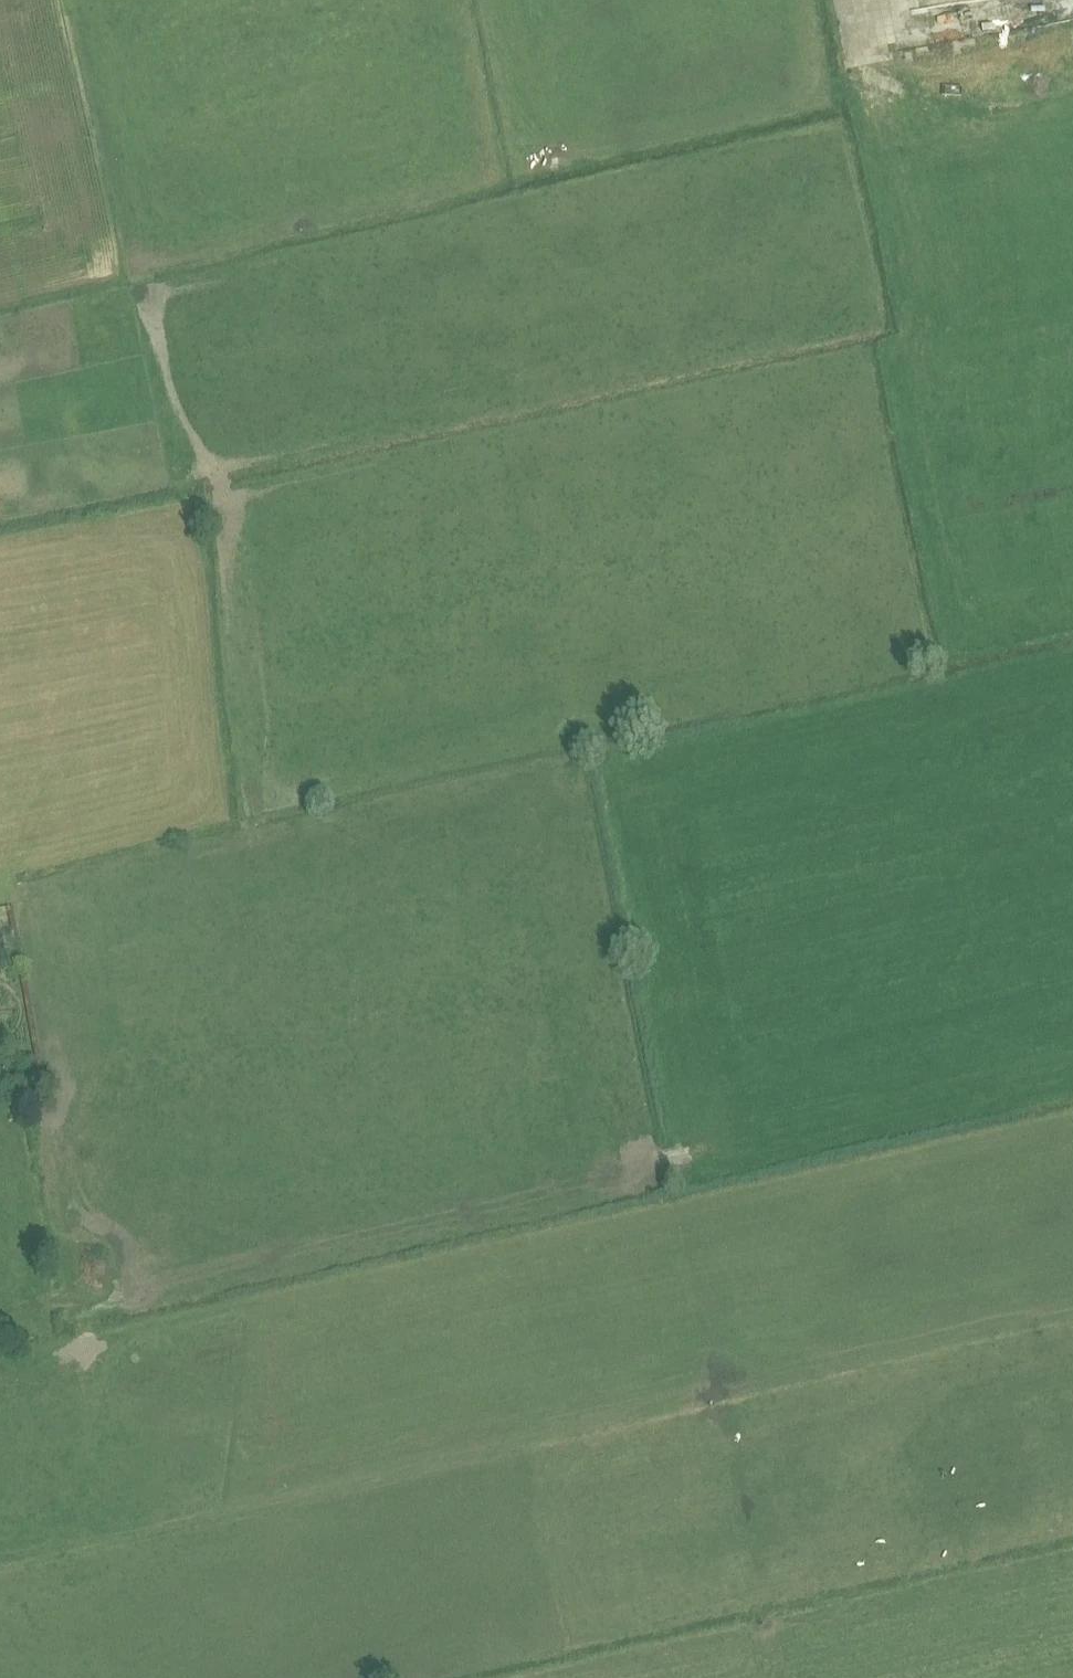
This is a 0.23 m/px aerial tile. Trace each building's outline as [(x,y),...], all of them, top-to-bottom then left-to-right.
[(4,970),(21,967),(13,938),(0,941),(0,953),(4,970)]
